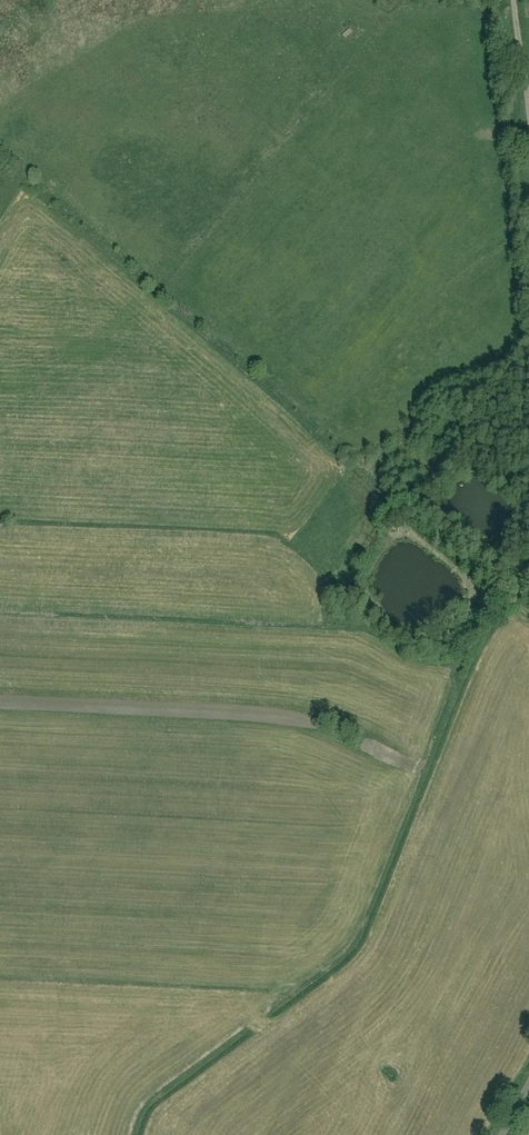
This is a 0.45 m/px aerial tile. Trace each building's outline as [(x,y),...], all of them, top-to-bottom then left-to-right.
[(519,506),(518,512),(528,515),(528,511),(528,508),(519,506)]
